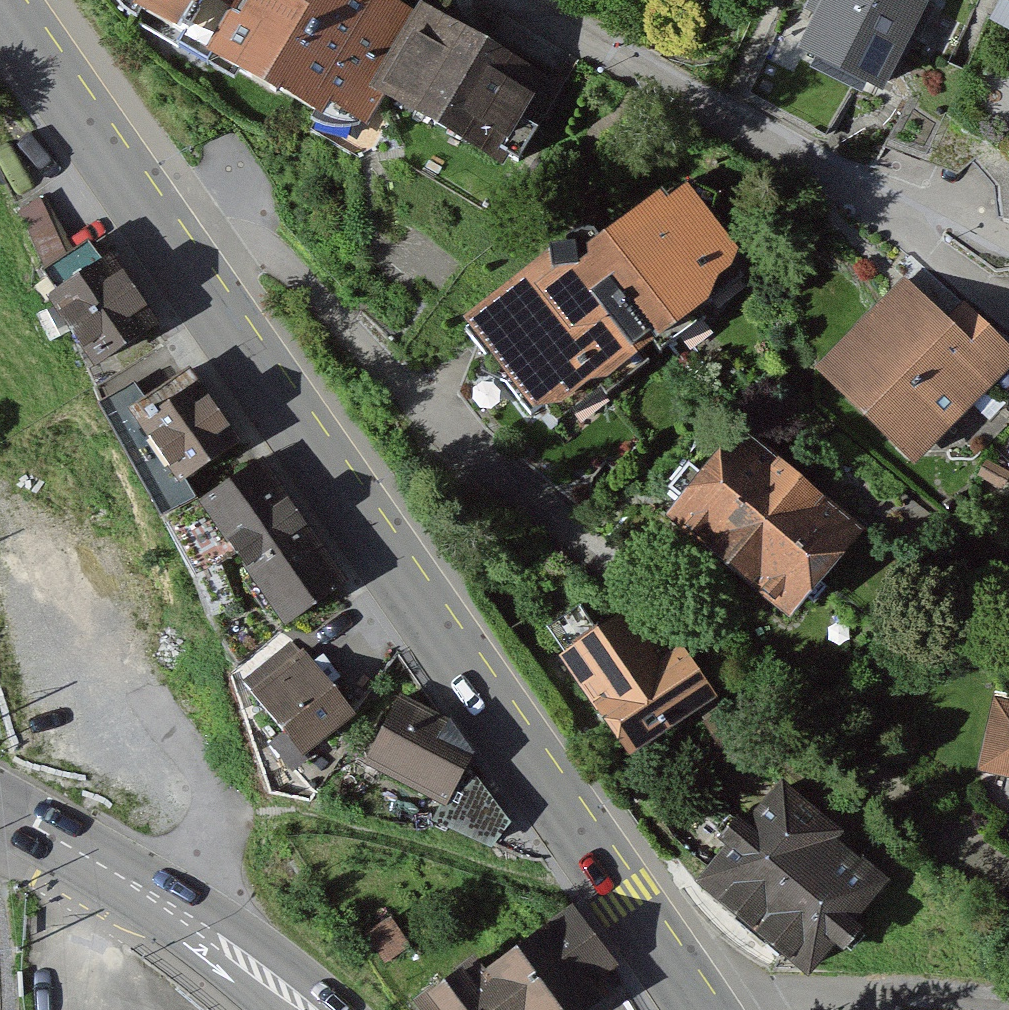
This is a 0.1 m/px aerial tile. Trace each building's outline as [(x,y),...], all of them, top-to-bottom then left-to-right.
[(433,0),(193,0),(249,28),(239,47),(390,124),(405,95),(535,161),(579,75),(433,0)] [(919,0),(824,0),(802,46),(882,85),(922,2),(919,0)] [(564,250),(471,318),(539,410),(740,263),(680,181),(571,260),(564,250)] [(61,293),(54,297),(98,362),(157,323),(113,257),(106,262),(94,244),(48,274),(61,293)] [(831,371),(940,466),(1008,386),(1008,361),(912,278),(831,371)] [(136,381),(101,403),(163,517),(193,498),(182,479),(239,440),(189,367),(148,397),(136,381)] [(737,436),(673,513),(789,607),(852,530),(737,436)] [(203,501),(167,525),(195,578),(209,616),(233,606),(220,564),(238,551),(286,622),(334,589),(307,549),(317,542),(261,459),(202,499),(203,501)] [(653,611),(573,658),(631,757),(711,710),(653,611)] [(314,666),(294,642),(244,683),(304,754),(353,714),(327,683),(335,677),(321,660),(314,666)] [(449,723),(402,697),(369,760),(447,802),(436,819),(491,843),(506,822),(465,766),(475,760),(449,723)] [(783,788),(704,881),(806,968),(874,889),(850,869),(859,859),(832,836),(835,832),(783,788)] [(418,1003),(424,1009),(577,1009),(603,991),(593,979),(615,963),(574,907),(486,972),(477,960),(418,1003)]
